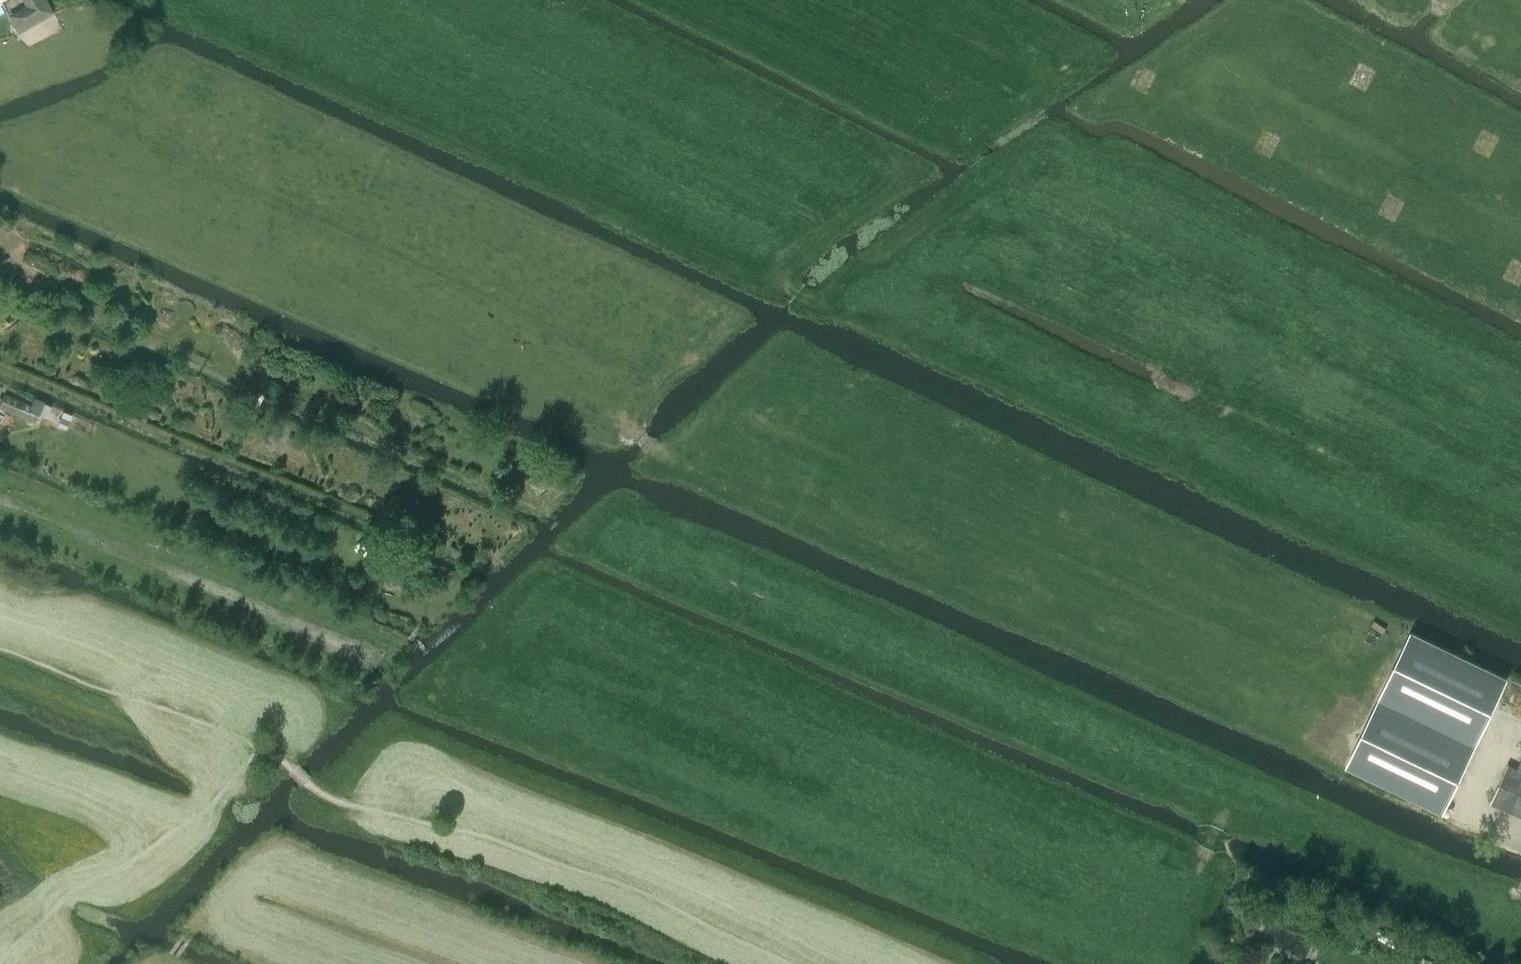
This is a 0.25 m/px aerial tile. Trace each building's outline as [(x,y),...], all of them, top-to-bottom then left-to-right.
[(54,12),(47,0),(22,0),(24,4),(7,15),(17,33),(54,12)] [(34,423),(38,413),(46,417),(51,405),(34,398),(31,404),(4,393),(0,403),(0,409),(34,423)] [(1508,765),(1491,804),(1520,817),(1520,771),(1508,765)]
